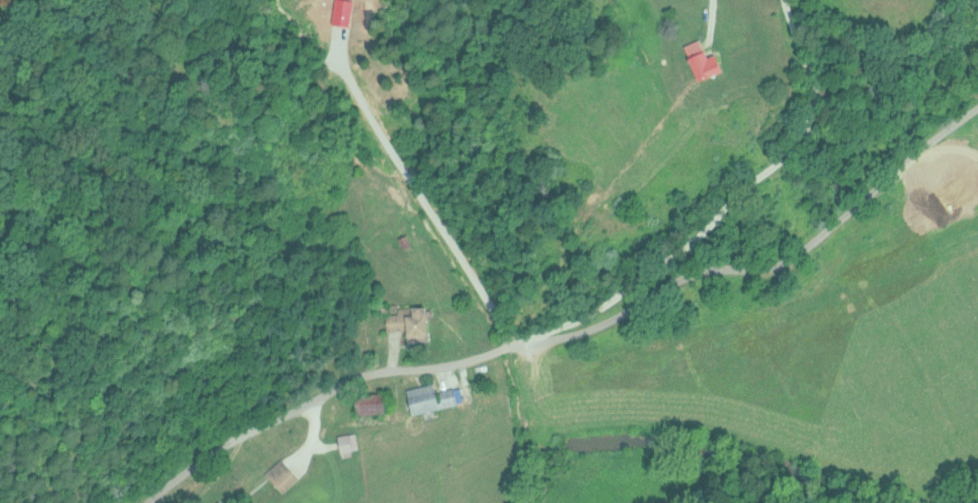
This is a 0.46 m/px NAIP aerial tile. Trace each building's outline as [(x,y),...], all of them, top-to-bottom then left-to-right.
[(729,68),(722,51),(711,56),(703,37),(687,44),(702,79),(729,68)] [(402,247),(410,244),(407,234),(399,237),(402,247)] [(388,330),(410,329),(410,340),(433,338),(431,307),(387,309),(388,330)] [(408,388),(415,413),(465,401),(461,385),(439,391),(436,381),(408,388)] [(388,401),(369,401),(369,411),(388,411),(388,401)] [(341,434),(342,453),(359,452),(357,433),(341,434)] [(299,477),(282,457),(265,471),(283,491),(299,477)]
